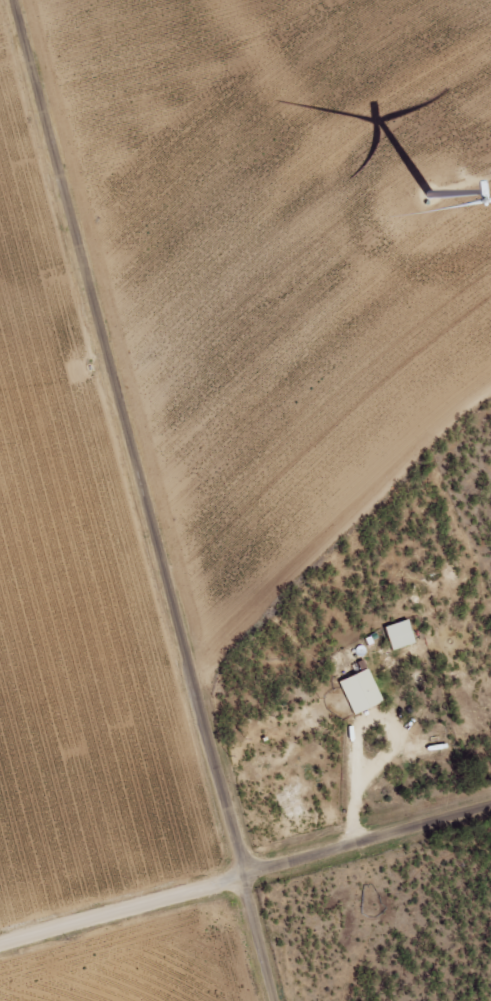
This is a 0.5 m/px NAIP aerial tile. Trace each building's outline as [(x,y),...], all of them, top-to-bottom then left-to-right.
[(344,688),(348,704),(369,698),(364,682),(344,688)]
